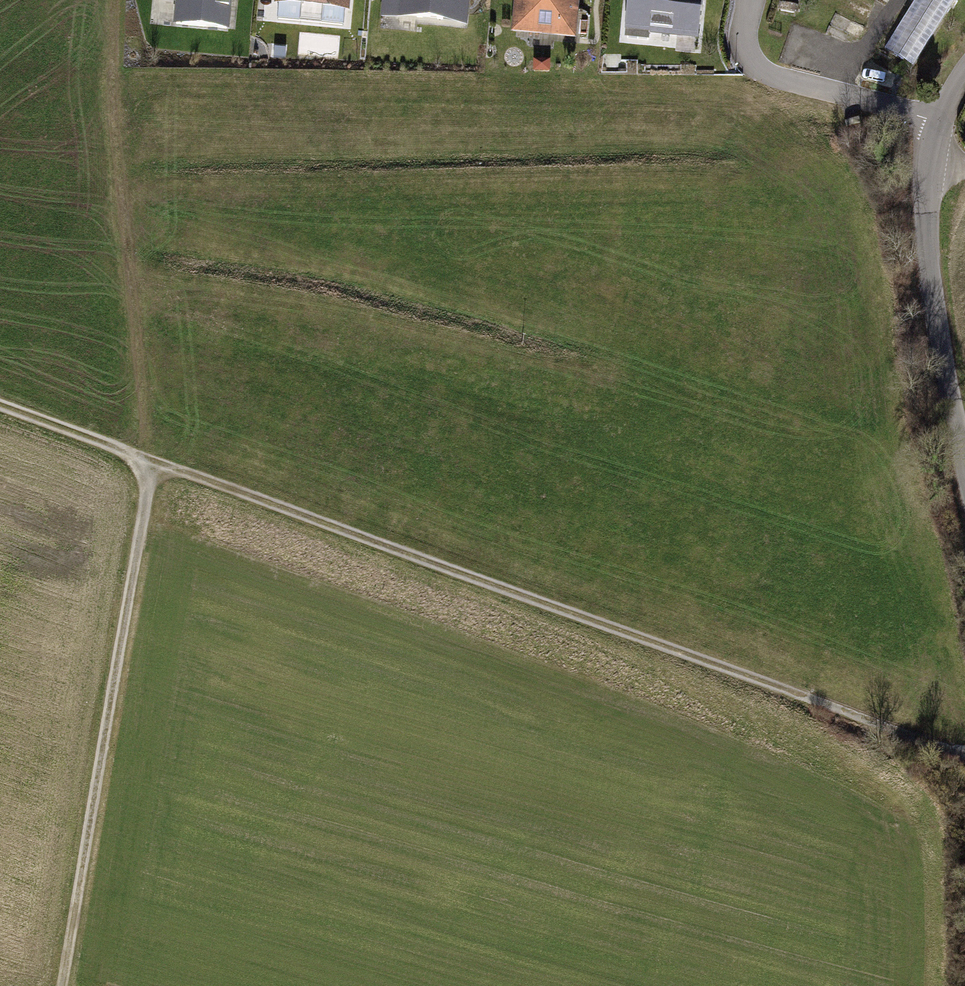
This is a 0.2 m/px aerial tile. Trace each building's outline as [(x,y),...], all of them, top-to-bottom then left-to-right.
[(176,28),(231,34),(234,0),(160,0),(179,2),(176,28)] [(275,2),(302,5),(300,21),(326,23),(327,7),(352,9),(353,0),(275,0),(275,2)] [(382,19),(469,28),(472,0),(384,0),(382,19)] [(514,33),(578,40),(582,0),(518,0),(514,33)] [(625,37),(700,45),(705,0),(629,0),(625,37)] [(842,12),(847,0),(811,0),(842,12)] [(886,48),(914,66),(957,0),(917,0),(886,48)]
